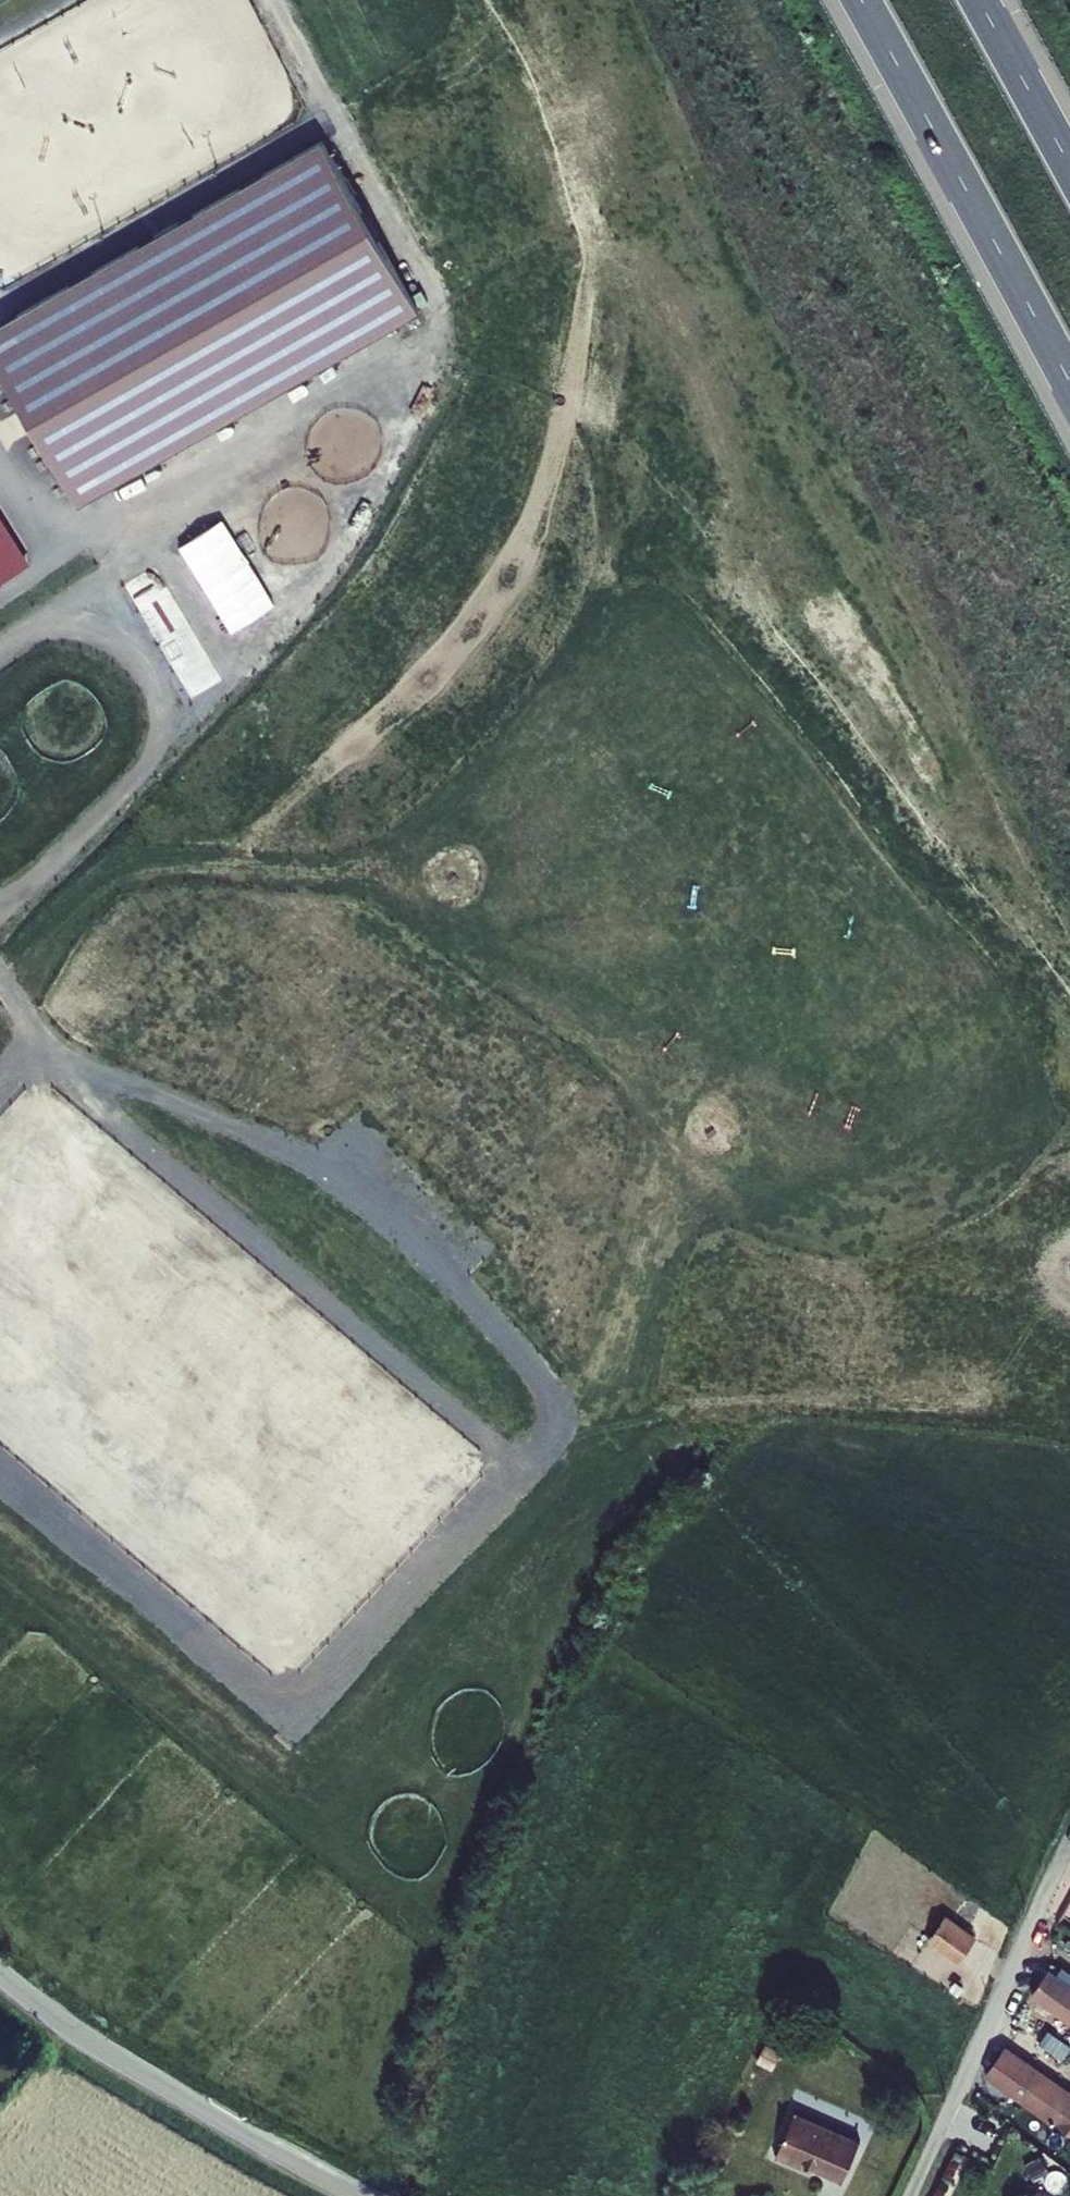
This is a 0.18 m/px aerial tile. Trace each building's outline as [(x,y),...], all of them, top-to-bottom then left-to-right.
[(190,208),(0,317),(0,334),(9,350),(207,237),(190,208)] [(215,618),(233,641),(251,626),(233,604),(215,618)] [(939,1930),(919,1952),(947,1978),(967,1955),(939,1930)] [(1029,1981),(1069,2012),(1069,1974),(1045,1955),(1029,1981)] [(1002,2031),(984,2057),(1053,2107),(1069,2119),(1069,2080),(1002,2031)] [(788,2099),(767,2143),(792,2155),(795,2148),(834,2166),(851,2128),(788,2099)]
